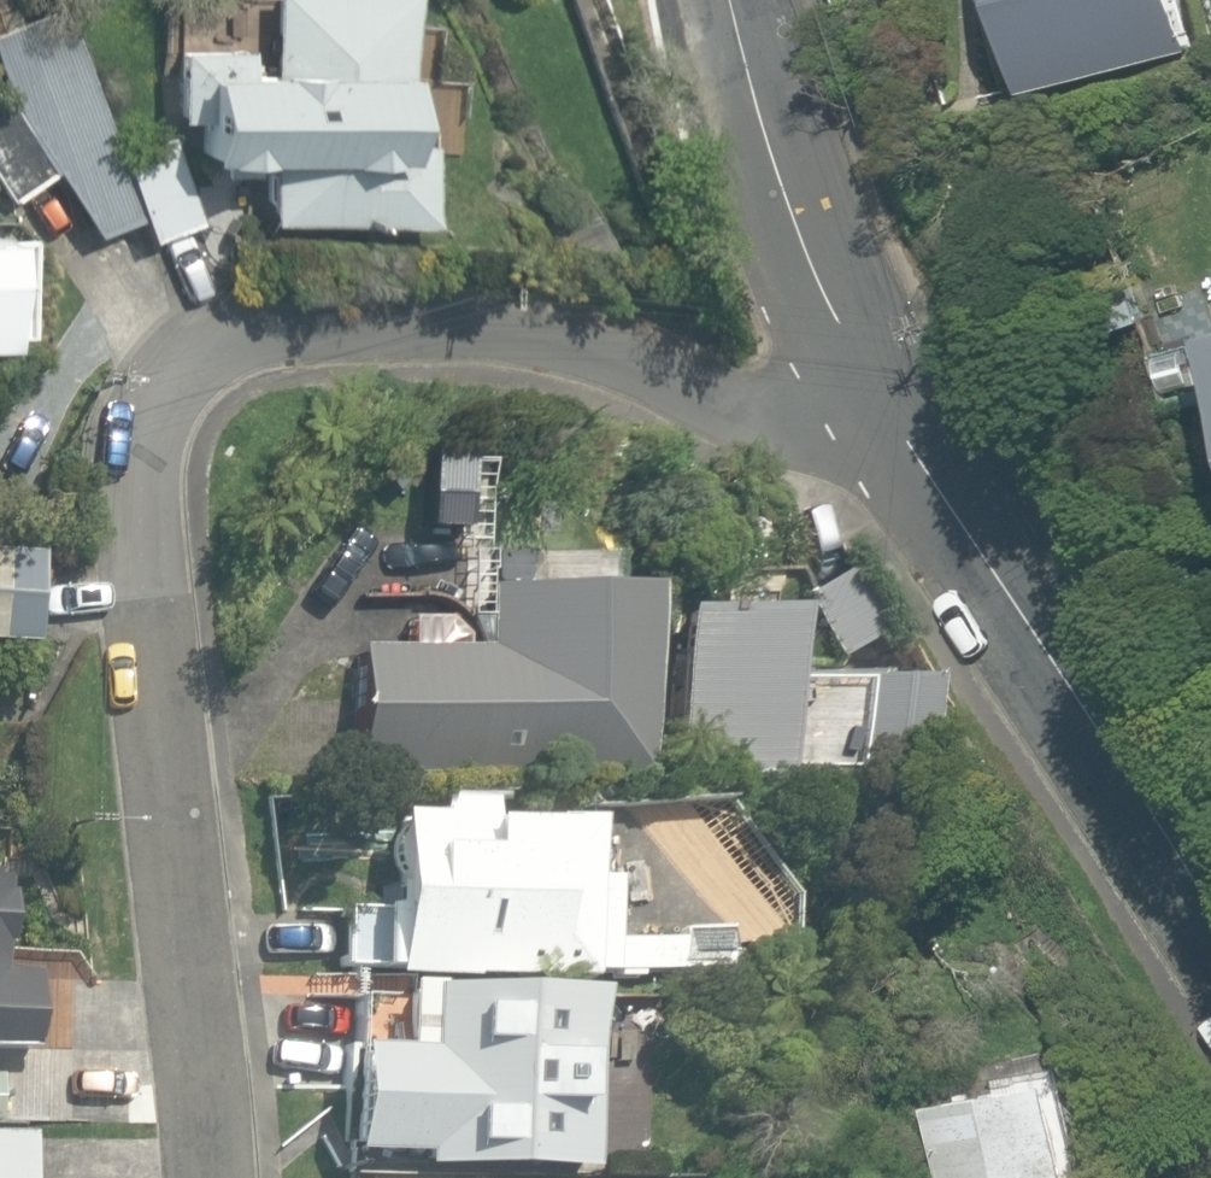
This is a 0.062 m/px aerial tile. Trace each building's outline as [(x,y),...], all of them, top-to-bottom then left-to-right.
[(164,41),(162,119),(181,120),(180,170),(254,172),(252,226),(420,230),(426,0),(252,0),(251,43),(164,41)] [(1023,92),(1185,47),(1172,0),(998,0),(1023,92)] [(194,226),(161,134),(108,153),(70,50),(0,75),(0,110),(48,174),(87,240),(133,217),(148,248),(194,226)] [(40,355),(44,231),(0,230),(0,354),(40,355)] [(855,549),(794,585),(842,666),(902,630),(855,549)] [(38,648),(40,554),(0,553),(0,647),(38,648)] [(479,646),(361,645),(360,758),(624,759),(625,593),(479,592),(479,646)] [(781,617),(679,613),(672,776),(924,787),(928,688),(778,682),(781,617)] [(419,804),(418,817),(381,816),(378,974),(610,978),(613,820),(475,818),(475,804),(419,804)] [(72,1058),(74,960),(0,958),(0,1056),(72,1058)] [(343,995),(340,1143),(414,1144),(413,1171),(580,1174),(583,999),(343,995)] [(920,1094),(932,1177),(1076,1177),(1060,1073),(920,1094)] [(29,1125),(0,1125),(0,1177),(29,1177),(29,1125)]
